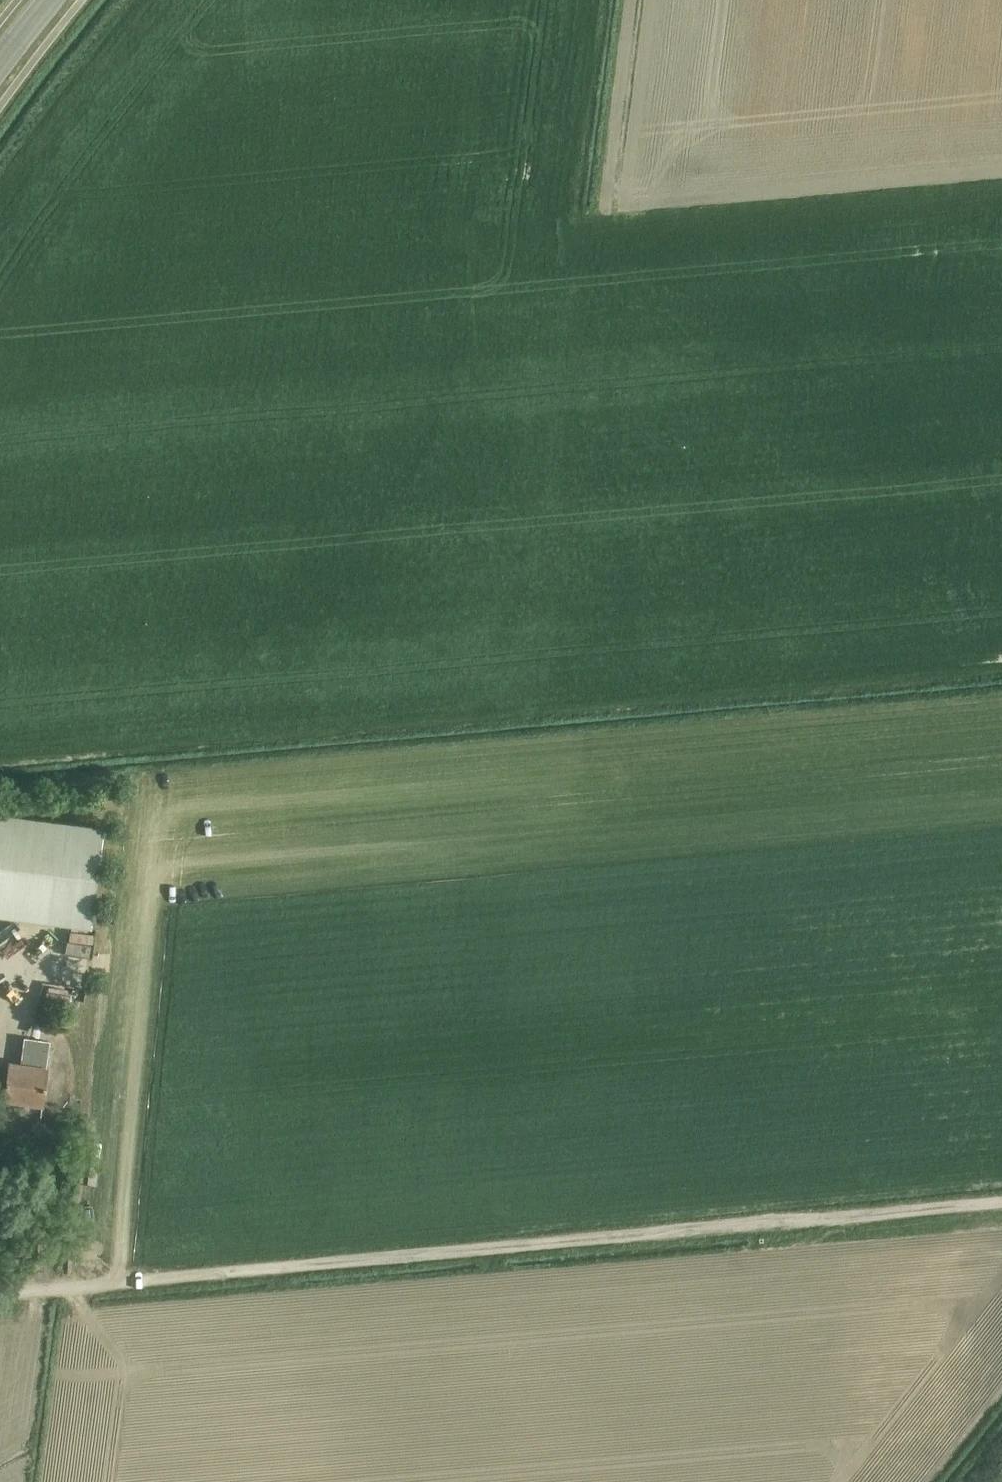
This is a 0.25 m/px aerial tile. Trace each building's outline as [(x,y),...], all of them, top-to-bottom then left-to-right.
[(91,928),(105,828),(0,814),(0,916),(91,928)] [(54,952),(52,963),(60,964),(58,974),(77,978),(79,965),(98,968),(102,949),(85,946),(83,958),(54,952)] [(85,995),(86,983),(60,982),(60,994),(85,995)] [(10,1061),(5,1102),(45,1107),(50,1067),(48,1067),(51,1042),(26,1038),(22,1063),(10,1061)] [(56,1227),(57,1239),(68,1238),(67,1226),(56,1227)]
